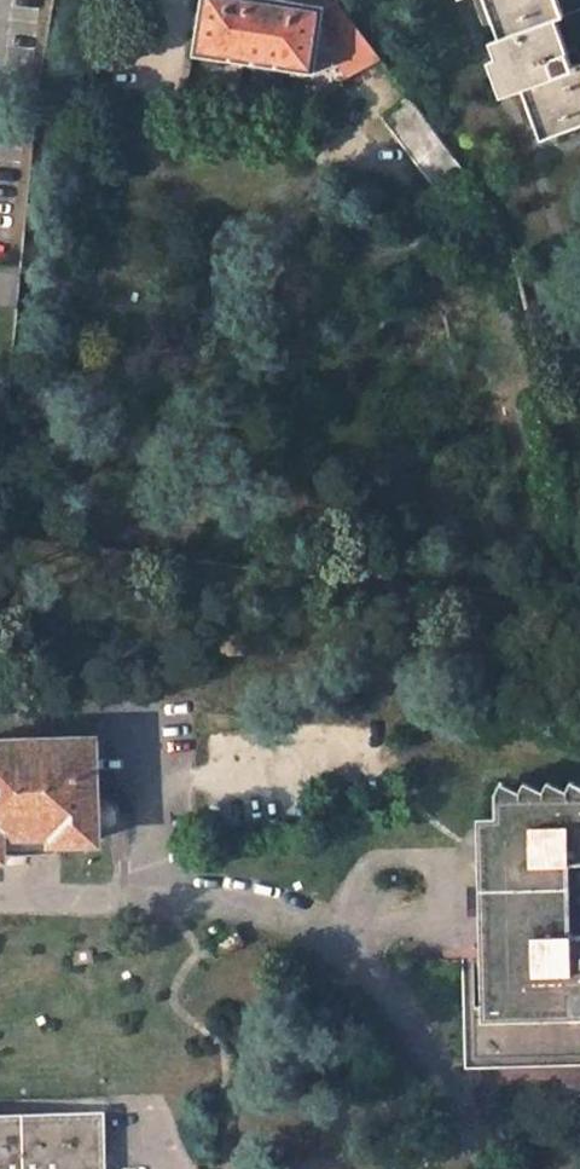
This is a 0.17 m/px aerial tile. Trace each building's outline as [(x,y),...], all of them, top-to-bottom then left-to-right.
[(313,3),(294,0),(204,0),(196,50),(315,70),(320,29),(349,76),(380,55),(338,0),(313,0),(313,3)] [(500,37),(554,17),(564,14),(558,0),(487,0),(500,37)] [(542,136),(579,122),(579,63),(573,66),(554,17),(500,37),(491,40),(510,90),(522,86),(542,136)] [(410,96),(384,116),(440,188),(465,170),(410,96)] [(0,742),(0,854),(3,854),(3,851),(2,831),(57,830),(57,839),(96,838),(95,831),(107,830),(118,819),(118,808),(108,798),(95,799),(94,740),(0,742)] [(496,792),(499,903),(500,959),(503,1054),(579,1052),(579,790),(496,792)] [(57,850),(57,839),(57,830),(2,831),(3,851),(32,851),(57,850)] [(91,950),(75,951),(76,962),(92,960),(91,950)] [(462,960),(464,1067),(579,1064),(579,1052),(503,1054),(500,959),(462,960)] [(105,1110),(0,1113),(0,1168),(106,1168),(105,1110)]
